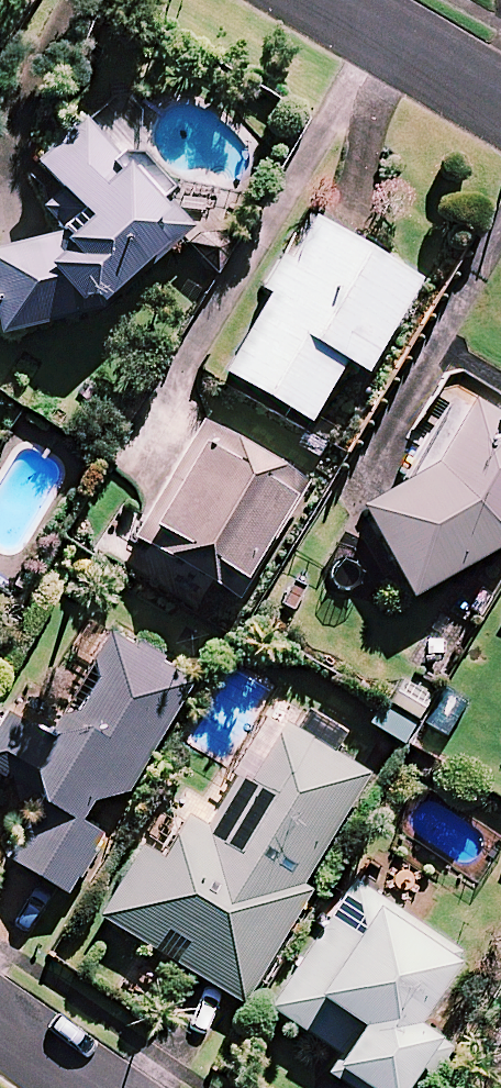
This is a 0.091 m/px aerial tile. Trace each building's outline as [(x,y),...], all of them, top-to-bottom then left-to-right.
[(34,165),(81,223),(67,237),(0,254),(0,338),(73,323),(178,236),(155,209),(156,207),(159,204),(162,199),(163,194),(164,190),(164,185),(163,180),(161,175),(159,171),(155,167),(151,164),(147,161),(142,160),(137,159),(132,159),(128,160),(123,162),(119,165),(84,123),(34,165)] [(415,285),(304,220),(258,299),(265,303),(221,377),(305,426),(341,364),(362,376),(415,285)] [(470,401),(444,447),(432,470),(358,513),(404,595),(500,545),(500,418),(483,408),(470,401)] [(300,486),(205,427),(133,543),(228,602),(300,486)] [(115,636),(52,743),(3,714),(0,719),(0,777),(49,806),(14,866),(66,897),(101,838),(77,823),(95,792),(117,805),(190,681),(115,636)] [(433,697),(403,677),(372,725),(402,745),(433,697)] [(366,774),(264,717),(201,830),(163,808),(98,923),(244,1006),(309,892),(301,888),(366,774)] [(351,884),(267,1008),(340,1057),(331,1070),(358,1087),(402,1087),(433,1042),(411,1027),(458,957),(351,884)]
